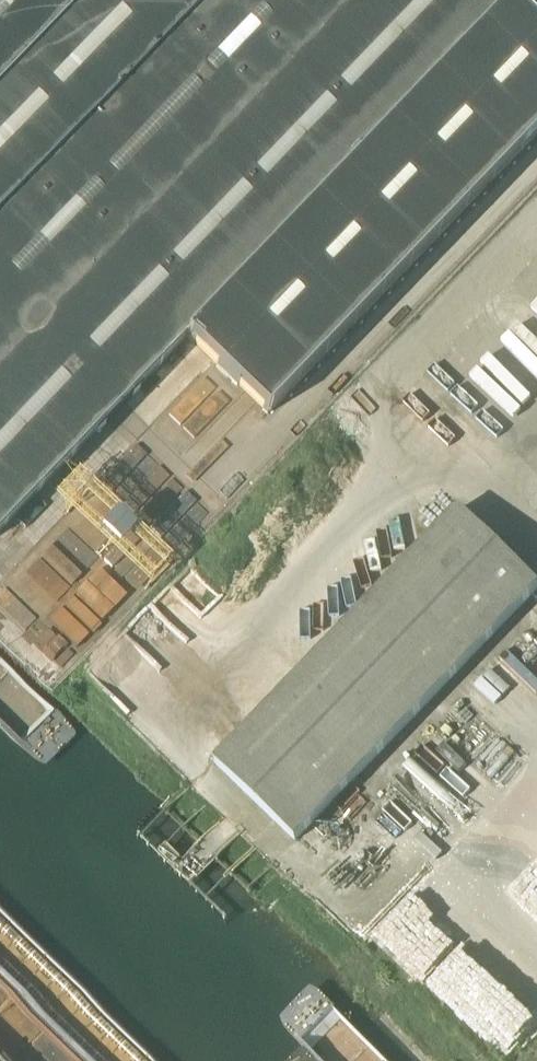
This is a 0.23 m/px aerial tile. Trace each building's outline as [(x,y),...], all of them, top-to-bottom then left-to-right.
[(187,338),(267,416),(536,135),(536,29),(528,20),(509,3),(506,0),(0,0),(0,533),(187,338)] [(533,0),(512,0),(509,3),(528,20),(536,11),(536,4),(533,0)] [(515,307),(536,328),(536,283),(515,307)] [(494,443),(536,399),(536,342),(525,331),(454,403),(494,443)] [(216,763),(296,841),(536,590),(536,583),(459,509),(216,763)] [(427,977),(443,994),(461,977),(465,980),(463,983),(467,987),(487,968),(495,977),(517,956),(536,977),(536,964),(490,916),(427,977)]
